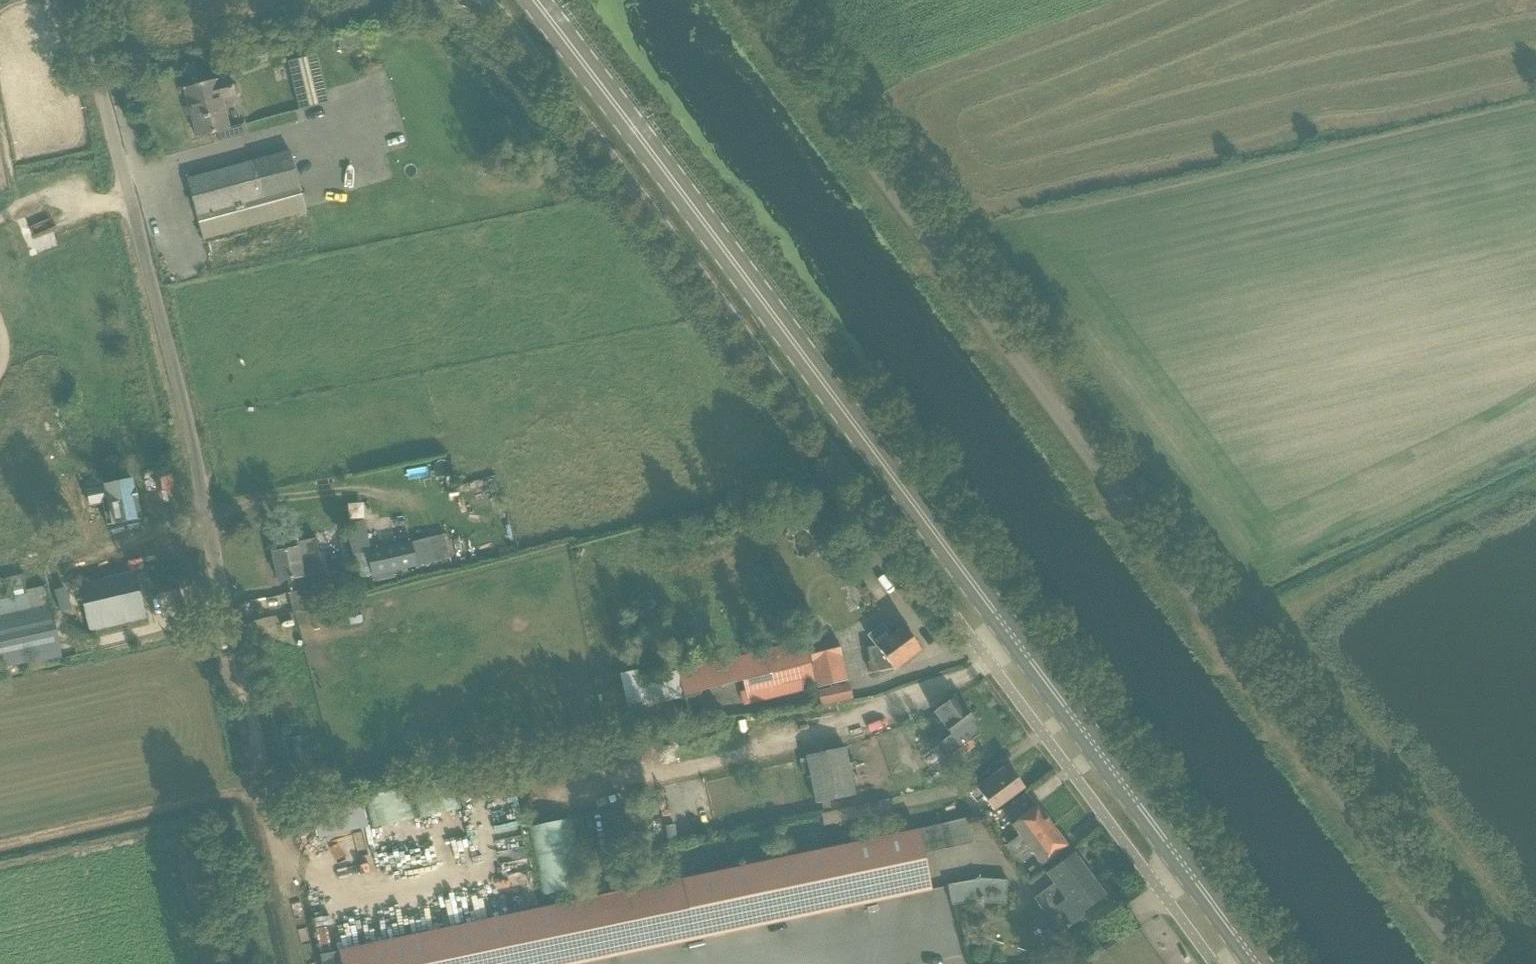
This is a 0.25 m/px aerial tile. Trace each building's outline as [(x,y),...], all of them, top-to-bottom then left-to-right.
[(328,104),(316,55),(288,62),(299,111),(328,104)] [(216,81),(184,89),(196,138),(216,133),(217,132),(219,142),(245,135),(242,125),(227,129),(220,102),(235,98),(232,88),(230,78),(216,82),(216,81)] [(206,174),(187,179),(198,223),(202,238),(305,211),(301,196),(290,151),(253,161),(253,162),(206,174)] [(0,463),(0,487),(9,485),(4,462),(0,463)] [(113,523),(120,522),(140,518),(134,488),(106,494),(105,488),(87,491),(90,508),(109,504),(113,523)] [(357,578),(372,575),(368,552),(370,552),(364,520),(346,524),(357,578)] [(292,549),(273,553),(279,582),(286,580),(292,612),(327,604),(323,586),(324,585),(325,585),(315,539),(293,543),(294,546),(294,548),(292,549)] [(370,552),(368,552),(372,575),(415,566),(411,543),(370,552)] [(132,574),(78,587),(89,633),(143,620),(146,620),(135,573),(132,574)] [(59,592),(64,623),(84,620),(79,589),(59,592)] [(49,609),(0,620),(0,669),(60,655),(49,609)] [(882,623),(867,634),(877,647),(870,648),(872,662),(878,671),(893,669),(894,670),(904,662),(920,650),(903,627),(891,636),(882,623)] [(807,647),(812,664),(817,688),(848,681),(841,656),(842,656),(837,640),(807,647)] [(738,662),(739,662),(679,677),(684,695),(743,681),(747,699),(814,684),(805,647),(738,662)] [(953,697),(937,708),(931,713),(949,738),(939,745),(947,755),(977,733),(969,722),(973,720),(964,708),(962,709),(953,697)] [(827,709),(810,711),(810,717),(828,715),(827,709)] [(854,795),(844,749),(802,757),(812,802),(812,804),(854,795)] [(1007,765),(991,777),(967,795),(974,804),(984,797),(993,810),(1024,787),(1007,765)] [(367,796),(371,823),(447,811),(442,783),(367,796)] [(812,802),(797,805),(799,813),(813,810),(812,804),(812,802)] [(890,814),(888,802),(820,817),(823,829),(890,814)] [(1002,836),(998,839),(1002,847),(1003,846),(1006,851),(1010,856),(1051,826),(1047,821),(1048,820),(1037,805),(1021,817),(1011,824),(1018,835),(1007,843),(1002,836)] [(584,884),(573,817),(533,824),(544,890),(584,884)] [(1051,826),(1010,856),(1017,866),(1033,855),(1041,865),(1056,854),(1055,853),(1065,845),(1051,826)] [(320,955),(322,963),(580,963),(931,892),(918,829),(339,951),(320,955)] [(833,831),(822,833),(825,844),(840,841),(838,833),(834,834),(833,831)] [(1058,936),(1070,926),(1082,917),(1079,913),(1087,907),(1103,895),(1092,880),(1092,881),(1074,857),(1064,864),(1063,862),(1047,874),(1054,883),(1034,897),(1045,912),(1042,915),(1044,924),(1050,932),(1058,936)] [(978,879),(948,885),(952,905),(964,903),(965,905),(983,903),(1006,903),(1007,880),(978,879)]
